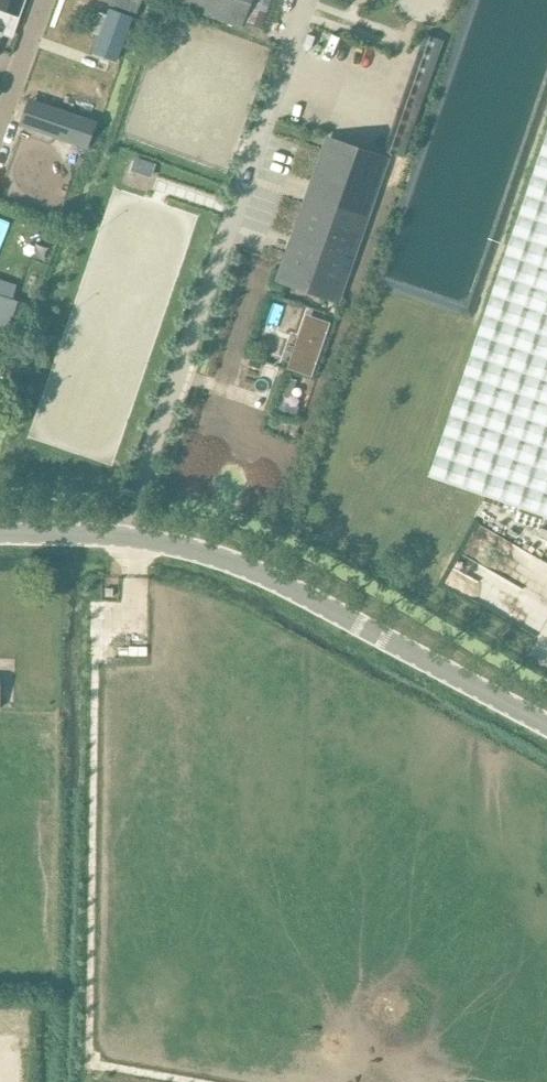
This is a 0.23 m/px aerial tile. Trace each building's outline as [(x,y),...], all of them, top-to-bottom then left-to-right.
[(4,32),(11,34),(23,0),(0,0),(0,42),(4,32)] [(165,0),(242,29),(253,0),(165,0)] [(105,14),(98,12),(91,32),(98,35),(92,50),(116,60),(131,17),(108,8),(105,14)] [(444,41),(424,34),(383,152),(403,159),(444,41)] [(48,131),(87,145),(96,119),(57,106),(48,131)] [(302,194),(366,216),(386,160),(386,159),(321,137),(302,194)] [(430,477),(546,518),(546,137),(430,477)] [(363,226),(299,204),(272,283),(336,305),(363,226)] [(0,295),(0,334),(7,336),(19,301),(0,295)]
